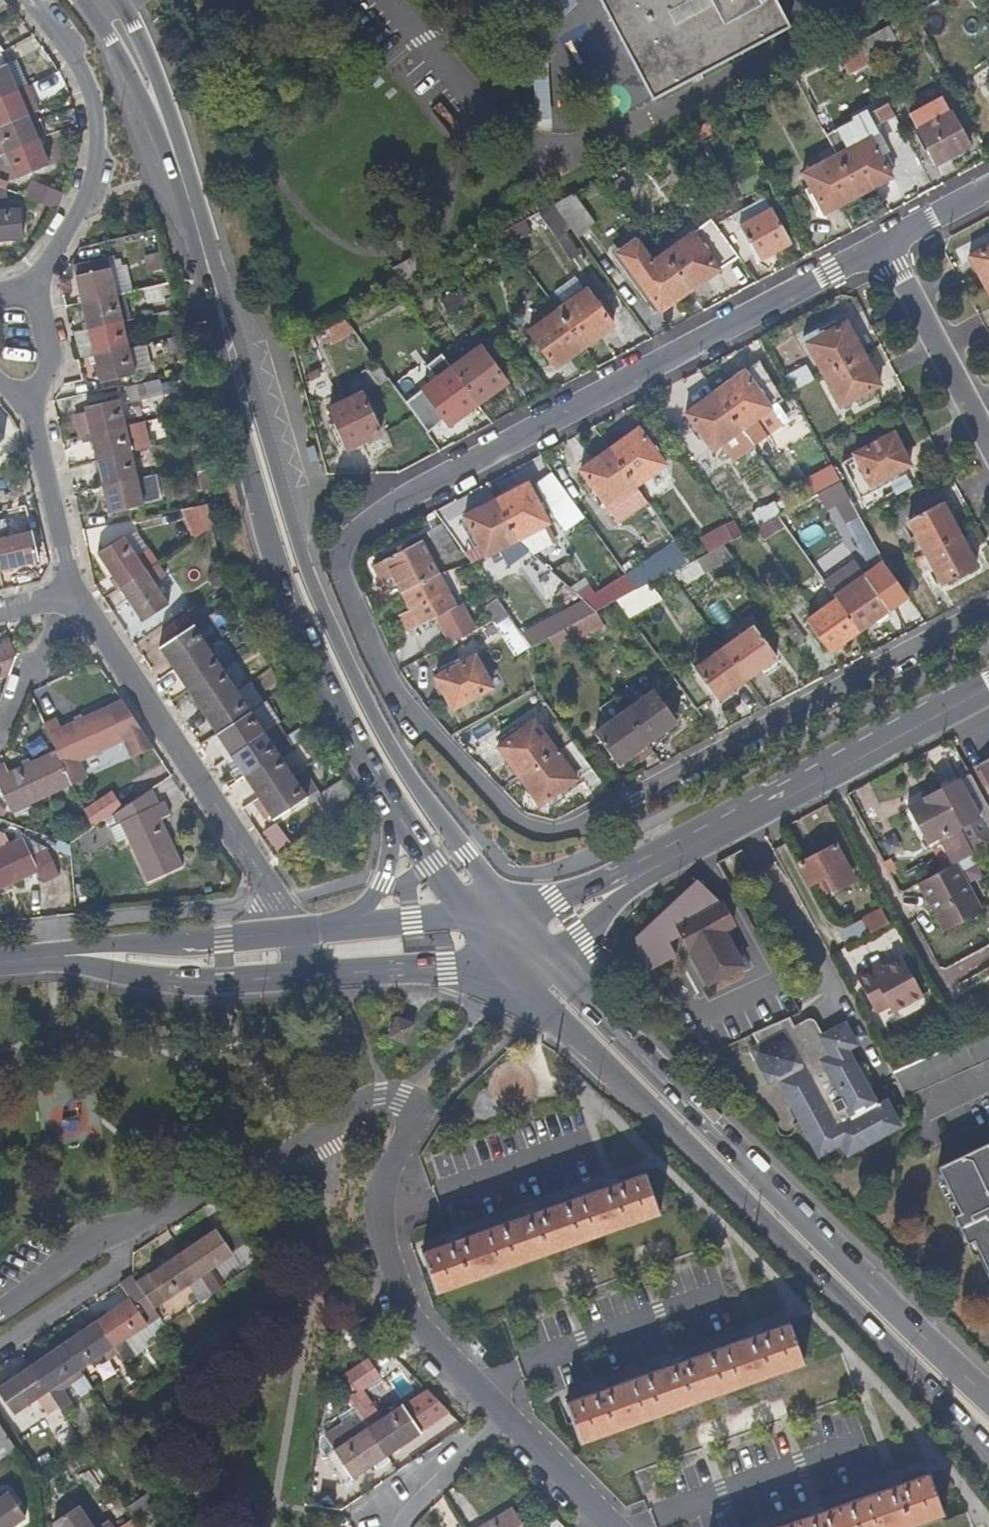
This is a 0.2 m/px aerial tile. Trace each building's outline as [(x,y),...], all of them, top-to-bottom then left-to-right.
[(575,3),(572,0),(558,0),(548,13),(561,22),(575,3)] [(624,47),(654,102),(693,80),(762,43),(789,28),(774,0),(598,0),(624,47)] [(556,39),(577,77),(604,62),(583,24),(556,39)] [(868,63),(857,43),(839,51),(846,65),(850,62),(854,70),(868,63)] [(26,85),(14,59),(11,61),(5,49),(4,50),(0,53),(0,95),(11,91),(16,89),(26,85)] [(56,86),(51,75),(30,83),(35,94),(56,86)] [(26,115),(34,112),(30,105),(24,107),(16,89),(11,91),(0,95),(0,125),(26,115)] [(943,98),(909,115),(935,164),(968,146),(943,98)] [(899,123),(895,116),(891,108),(871,119),(879,134),(899,123)] [(26,115),(0,125),(0,143),(4,154),(12,151),(37,141),(26,115)] [(890,177),(880,158),(884,157),(873,137),(865,123),(864,119),(844,129),(847,134),(832,142),(838,155),(859,194),(890,177)] [(879,134),(871,119),(865,123),(873,137),(879,134)] [(47,167),(37,141),(12,151),(4,154),(15,179),(47,167)] [(859,194),(838,155),(806,172),(827,211),(859,194)] [(60,203),(64,194),(30,179),(23,196),(56,210),(60,203)] [(595,222),(575,194),(554,204),(577,236),(595,222)] [(790,242),(768,200),(736,215),(755,257),(757,259),(790,242)] [(18,208),(0,210),(0,240),(21,239),(18,208)] [(755,257),(736,215),(716,225),(744,263),(755,257)] [(159,251),(153,229),(120,237),(121,245),(144,242),(146,255),(159,251)] [(719,268),(694,233),(665,254),(690,290),(719,268)] [(988,286),(988,245),(968,256),(985,288),(988,286)] [(163,268),(159,251),(146,255),(151,272),(163,268)] [(690,290),(665,254),(635,276),(661,311),(690,290)] [(120,294),(113,259),(108,257),(72,265),(81,303),(115,295),(120,294)] [(173,305),(167,283),(142,288),(146,305),(164,300),(166,306),(173,305)] [(613,324),(587,289),(558,310),(584,346),(613,324)] [(122,321),(115,295),(81,303),(88,330),(107,325),(122,321)] [(584,346),(558,310),(529,331),(555,367),(584,346)] [(127,347),(122,321),(107,325),(88,330),(94,355),(127,347)] [(823,375),(863,355),(846,323),(807,343),(823,375)] [(94,355),(88,330),(70,334),(76,358),(76,360),(94,355)] [(184,349),(182,341),(180,333),(169,336),(172,351),(184,349)] [(507,380),(482,345),(453,367),(479,402),(507,380)] [(133,374),(127,347),(94,355),(100,382),(133,374)] [(880,385),(863,355),(823,375),(840,407),(880,385)] [(783,395),(757,359),(713,390),(717,395),(739,427),(783,395)] [(479,402),(453,367),(423,387),(450,423),(479,402)] [(162,394),(158,378),(127,385),(131,402),(162,394)] [(739,427),(717,395),(713,390),(685,411),(710,447),(739,427)] [(124,424),(117,397),(85,405),(86,411),(78,413),(82,434),(91,431),(124,424)] [(361,399),(330,416),(346,448),(378,432),(361,399)] [(130,450),(124,424),(91,431),(97,458),(130,450)] [(663,460),(638,425),(608,446),(634,482),(663,460)] [(852,456),(869,488),(908,467),(891,435),(852,456)] [(634,482),(608,446),(579,467),(604,503),(634,482)] [(136,477),(130,450),(97,458),(103,485),(136,477)] [(828,488),(820,474),(798,485),(806,500),(820,492),(828,488)] [(142,504),(136,477),(103,485),(109,511),(142,504)] [(554,513),(528,478),(499,498),(514,520),(525,534),(554,513)] [(525,534),(514,520),(499,498),(471,520),(496,555),(525,534)] [(959,534),(941,502),(909,520),(926,552),(959,534)] [(882,558),(860,517),(842,526),(864,568),(882,558)] [(29,533),(5,538),(2,521),(0,521),(0,569),(35,562),(29,533)] [(463,565),(445,533),(432,541),(448,573),(463,565)] [(977,567),(959,534),(926,552),(943,585),(977,567)] [(154,564),(149,555),(139,560),(123,537),(98,552),(120,586),(144,570),(145,570),(154,564)] [(440,578),(422,545),(376,570),(385,588),(396,581),(404,597),(440,578)] [(625,619),(659,602),(649,582),(660,576),(651,560),(577,597),(581,605),(541,626),(554,652),(601,628),(594,613),(616,602),(625,619)] [(167,604),(145,570),(144,570),(120,586),(142,620),(167,604)] [(889,609),(864,575),(834,596),(837,601),(859,630),(889,609)] [(469,634),(440,578),(404,597),(412,613),(402,619),(411,636),(441,619),(452,643),(469,634)] [(509,613),(492,590),(479,595),(493,621),(509,613)] [(859,630),(837,601),(808,621),(830,652),(859,630)] [(521,630),(509,613),(493,621),(502,638),(521,630)] [(195,653),(207,646),(193,626),(159,648),(173,669),(195,653)] [(777,658),(754,627),(725,648),(748,679),(777,658)] [(8,671),(14,655),(8,643),(0,646),(0,674),(8,671)] [(214,671),(220,668),(207,646),(195,653),(173,669),(187,690),(214,671)] [(718,700),(748,679),(725,648),(697,669),(718,700)] [(435,676),(452,708),(492,686),(475,654),(435,676)] [(201,711),(235,689),(220,668),(214,671),(187,690),(201,711)] [(215,732),(248,710),(235,689),(201,711),(215,732)] [(676,722),(654,692),(625,713),(647,744),(676,722)] [(77,763),(124,742),(108,708),(61,730),(57,721),(45,727),(48,734),(56,752),(72,785),(83,779),(77,763)] [(228,754),(262,732),(248,710),(215,732),(228,754)] [(647,744),(625,713),(596,734),(618,764),(631,754),(638,763),(653,752),(647,744)] [(560,747),(542,716),(504,737),(522,769),(560,747)] [(244,777),(277,755),(262,732),(228,754),(244,777)] [(540,799),(580,777),(589,789),(602,781),(572,740),(560,747),(522,769),(540,799)] [(56,752),(9,774),(5,765),(0,768),(0,787),(12,814),(72,787),(72,785),(56,752)] [(251,802),(290,776),(277,755),(244,777),(247,781),(241,786),(251,802)] [(977,764),(988,786),(988,757),(977,764)] [(304,798),(290,776),(251,802),(262,818),(268,814),(272,820),(304,798)] [(958,780),(922,798),(929,813),(916,820),(928,843),(942,836),(956,862),(988,844),(988,837),(958,780)] [(82,810),(91,827),(122,810),(113,794),(82,810)] [(318,806),(325,801),(320,794),(313,799),(318,806)] [(929,813),(922,798),(908,805),(916,820),(929,813)] [(112,841),(126,835),(147,883),(182,868),(161,819),(169,816),(163,802),(106,827),(112,841)] [(31,858),(22,839),(7,846),(0,849),(0,891),(3,890),(1,886),(7,883),(8,887),(35,875),(40,886),(58,879),(45,851),(31,858)] [(23,839),(22,839),(31,858),(45,851),(23,839)] [(855,887),(833,846),(796,865),(808,887),(823,878),(834,899),(855,887)] [(979,912),(954,863),(917,883),(942,931),(979,912)] [(720,905),(677,928),(707,985),(739,968),(720,933),(731,927),(720,905)] [(868,934),(887,924),(879,910),(861,920),(868,934)] [(867,969),(853,977),(873,1015),(886,1009),(889,1014),(920,998),(900,959),(881,969),(870,975),(867,969)] [(870,975),(881,969),(878,964),(867,969),(870,975)] [(752,1037),(771,1026),(764,1013),(738,1027),(745,1041),(752,1037)] [(820,1033),(811,1015),(792,1024),(797,1034),(811,1038),(820,1033)] [(870,1100),(851,1064),(842,1045),(852,1041),(840,1022),(820,1033),(811,1038),(797,1034),(792,1024),(788,1017),(771,1026),(752,1037),(757,1048),(748,1053),(761,1080),(771,1076),(811,1156),(835,1144),(841,1155),(896,1126),(882,1100),(876,1102),(873,1099),(870,1100)] [(414,1025),(393,1018),(387,1037),(408,1044),(414,1025)] [(988,1060),(988,1027),(890,1071),(904,1097),(988,1060)] [(88,1090),(50,1091),(51,1133),(89,1132),(88,1090)] [(984,1144),(944,1164),(933,1168),(939,1180),(934,1184),(942,1199),(947,1197),(949,1203),(944,1205),(965,1246),(971,1243),(986,1273),(988,1272),(988,1153),(984,1144)] [(421,1253),(436,1296),(658,1214),(643,1173),(502,1225),(421,1253)] [(249,1248),(232,1224),(183,1256),(191,1267),(211,1298),(221,1291),(210,1275),(249,1248)] [(211,1298),(191,1267),(183,1256),(138,1286),(154,1312),(188,1288),(200,1305),(211,1298)] [(122,1343),(159,1319),(154,1312),(138,1286),(133,1279),(118,1288),(128,1304),(97,1323),(117,1354),(123,1363),(132,1358),(122,1343)] [(132,1358),(168,1332),(159,1319),(122,1343),(132,1358)] [(117,1354),(97,1323),(64,1345),(82,1371),(103,1356),(106,1361),(117,1354)] [(803,1363),(788,1323),(565,1405),(580,1445),(803,1363)] [(82,1371),(64,1345),(31,1367),(57,1407),(60,1411),(69,1404),(60,1390),(71,1383),(77,1392),(86,1387),(89,1392),(94,1389),(82,1371)] [(345,1377),(356,1395),(378,1381),(366,1363),(345,1377)] [(31,1367),(0,1388),(0,1393),(14,1415),(38,1399),(47,1414),(57,1407),(31,1367)] [(80,1397),(89,1392),(86,1387),(77,1392),(80,1397)] [(384,1458),(419,1436),(400,1408),(380,1423),(366,1401),(351,1411),(356,1418),(384,1458)] [(426,1431),(407,1403),(400,1408),(419,1436),(426,1431)] [(384,1458),(356,1418),(338,1430),(347,1444),(323,1459),(341,1487),(384,1458)] [(2,1459),(15,1450),(6,1436),(0,1427),(0,1455),(2,1459)] [(940,1513),(926,1473),(778,1526),(903,1526),(940,1513)] [(134,1521),(166,1500),(160,1490),(160,1489),(126,1510),(134,1521)] [(8,1493),(0,1498),(0,1526),(10,1526),(24,1517),(8,1493)] [(510,1509),(481,1526),(522,1526),(510,1509)] [(78,1510),(55,1525),(57,1526),(91,1526),(78,1510)]
